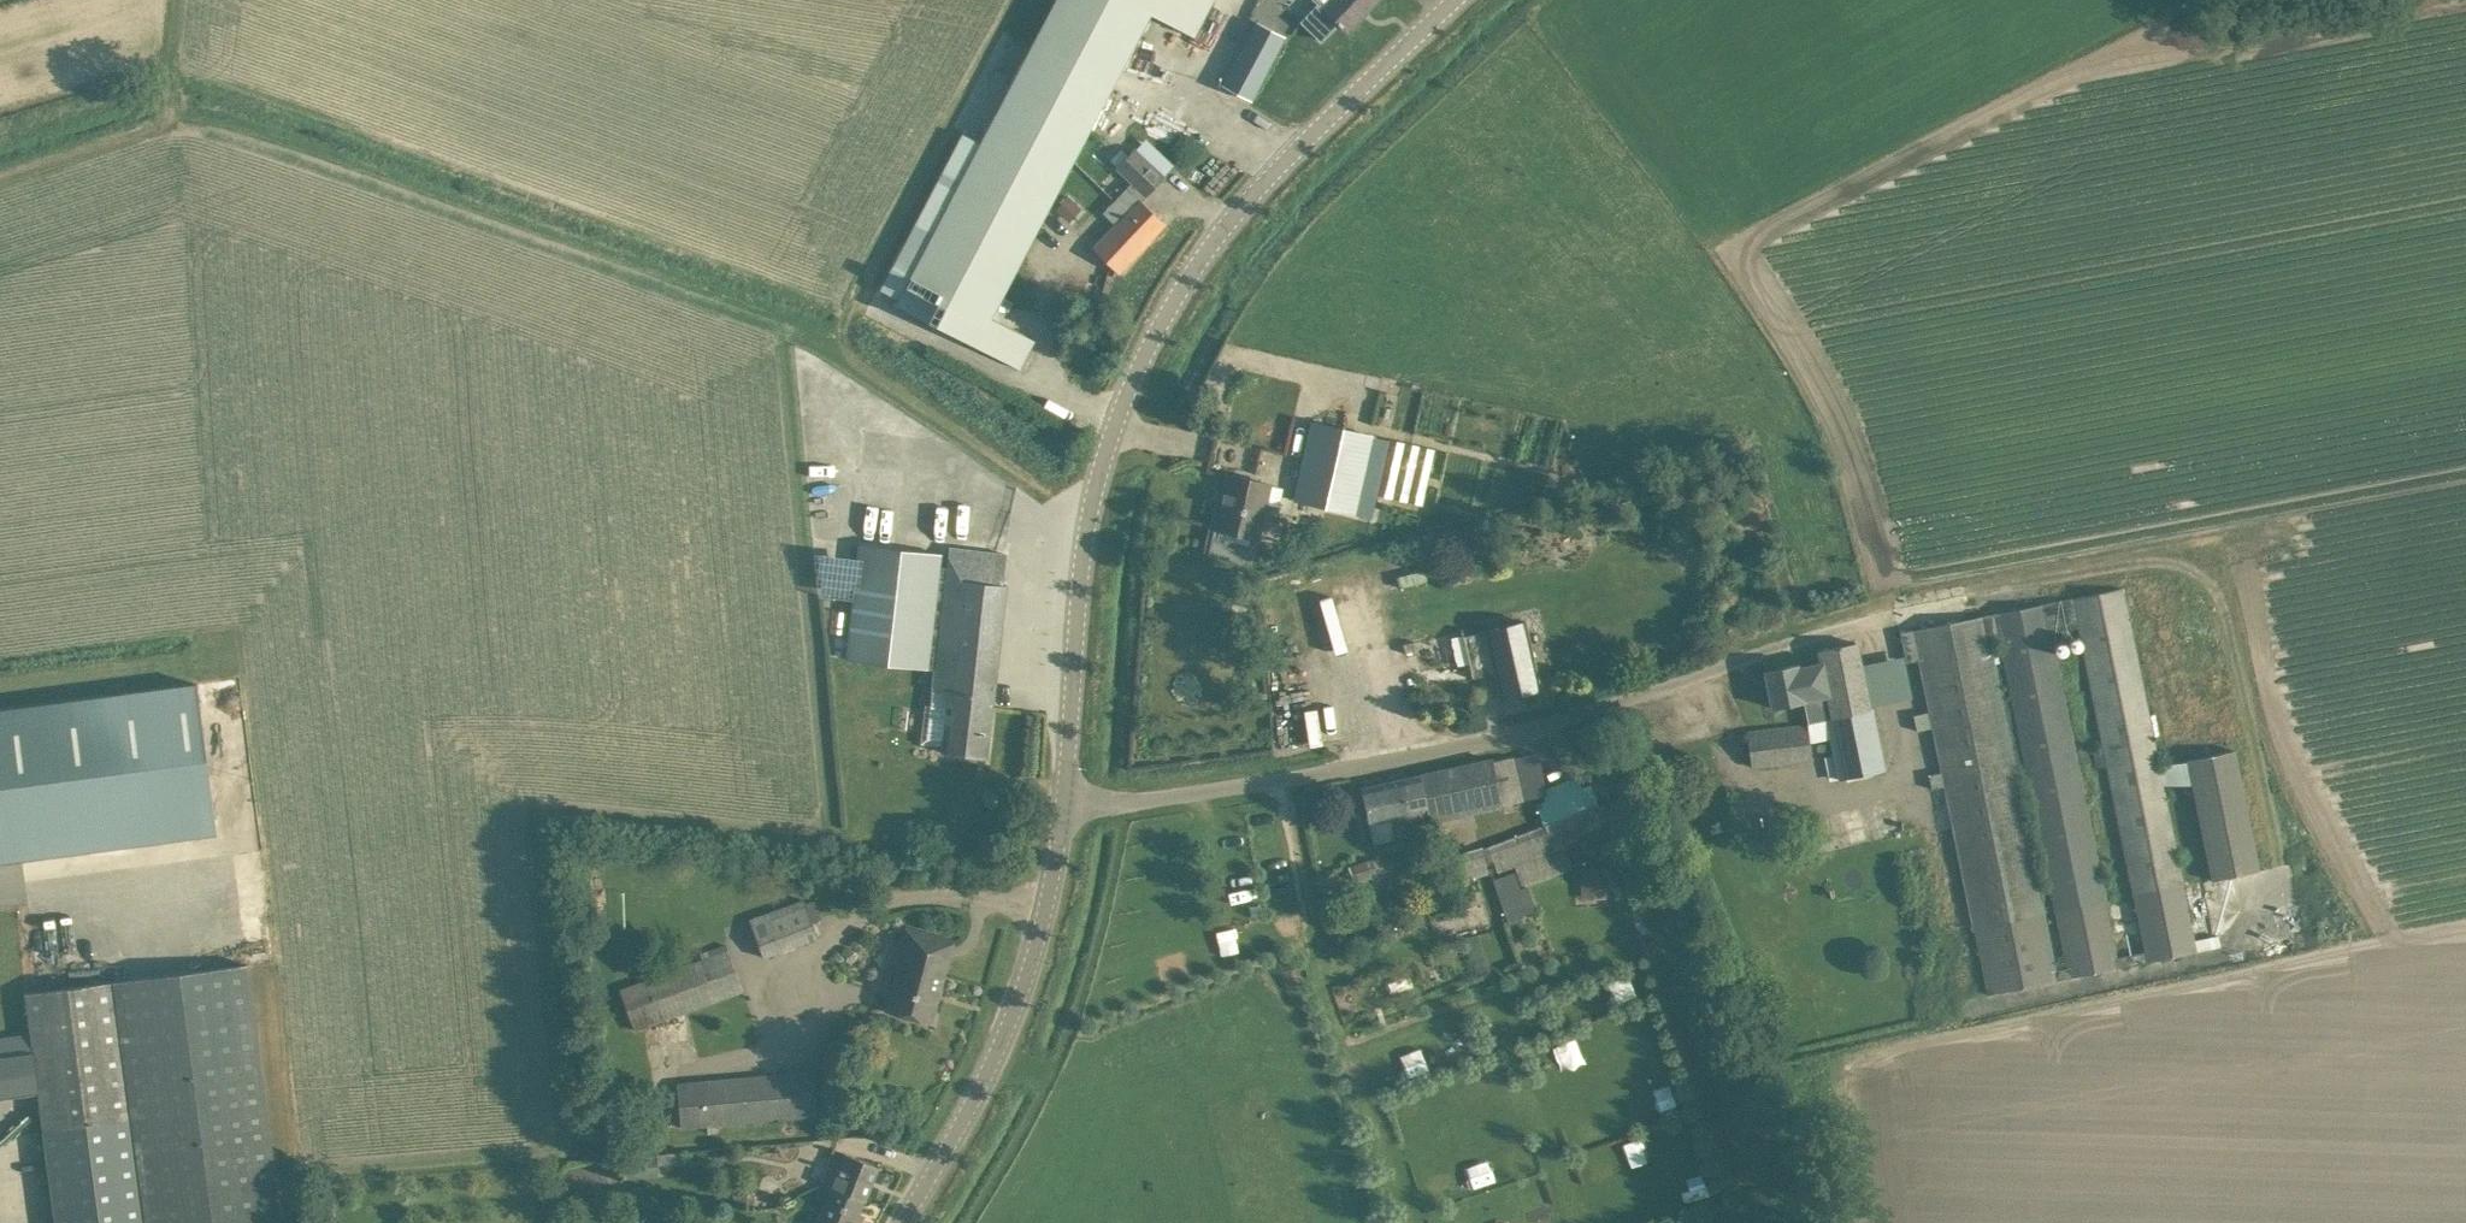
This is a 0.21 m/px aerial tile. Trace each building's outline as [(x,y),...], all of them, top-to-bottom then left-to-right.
[(1209,0),(1043,0),(978,143),(947,129),(869,302),(1016,368),(1030,338),(990,320),(1131,8),(1193,36),(1209,0)] [(1318,3),(1301,21),(1321,41),(1339,22),(1347,30),(1376,0),(1314,0),(1318,3)] [(1285,35),(1255,19),(1221,83),(1251,99),(1285,35)] [(1163,222),(1140,200),(1164,174),(1135,146),(1116,168),(1132,183),(1105,212),(1117,224),(1095,247),(1119,270),(1163,222)] [(1312,420),(1295,496),(1292,508),(1308,511),(1308,508),(1328,513),(1330,504),(1374,514),(1379,493),(1425,503),(1437,448),(1312,420)] [(1257,537),(1264,502),(1278,506),(1282,487),(1268,484),(1269,482),(1228,473),(1222,502),(1218,501),(1212,527),(1257,537)] [(1006,553),(949,547),(947,567),(939,566),(941,553),(860,544),(847,659),(935,669),(931,705),(924,704),(920,742),(943,745),(942,751),(986,756),(1006,583),(1003,582),(1006,553)] [(1335,585),(1348,636),(1357,634),(1344,582),(1335,585)] [(1919,658),(1942,772),(1929,774),(1933,789),(1945,786),(1989,992),(2196,951),(2163,785),(2122,587),(1901,632),(1907,660),(1919,658)] [(1402,641),(1413,690),(1494,672),(1500,697),(1540,686),(1525,621),(1464,635),(1462,627),(1402,641)] [(1885,767),(1882,754),(1893,752),(1884,706),(1886,706),(1882,690),(1866,693),(1855,641),(1819,649),(1822,661),(1798,666),(1798,663),(1763,670),(1771,706),(1828,694),(1833,716),(1827,717),(1839,777),(1885,767)] [(1290,671),(1293,728),(1310,727),(1306,671),(1290,671)] [(0,709),(0,860),(217,831),(197,682),(0,709)] [(1812,758),(1808,724),(1747,732),(1751,765),(1812,758)] [(2259,869),(2235,748),(2187,758),(2211,879),(2259,869)] [(1361,787),(1369,822),(1399,816),(1401,826),(1522,800),(1512,755),(1493,760),(1493,758),(1361,787)] [(1560,840),(1649,805),(1632,761),(1591,777),(1593,780),(1588,782),(1589,784),(1551,799),(1550,797),(1538,801),(1546,822),(1485,846),(1450,855),(1457,881),(1492,872),(1492,873),(1517,863),(1525,885),(1571,867),(1560,840)] [(1380,881),(1374,858),(1351,864),(1357,888),(1380,881)] [(1580,868),(1580,889),(1605,889),(1604,867),(1580,868)] [(1519,879),(1497,885),(1505,910),(1533,902),(1529,889),(1523,891),(1519,879)] [(815,899),(808,901),(806,896),(751,916),(765,954),(820,935),(814,919),(821,917),(815,899)] [(932,1022),(954,938),(906,926),(896,963),(899,964),(887,1010),(932,1022)] [(745,990),(736,963),(729,944),(701,954),(703,958),(623,987),(637,1028),(745,990)] [(29,1015),(31,1034),(0,1038),(0,1097),(39,1091),(57,1222),(286,1222),(250,961),(246,962),(37,990),(26,992),(29,1015)] [(1556,1043),(1534,1049),(1541,1070),(1562,1063),(1556,1043)] [(814,1067),(679,1079),(683,1129),(819,1117),(814,1067)] [(835,1148),(822,1182),(864,1198),(877,1164),(845,1152),(835,1148)] [(864,1198),(822,1182),(816,1197),(826,1200),(817,1222),(854,1222),(864,1198)]
